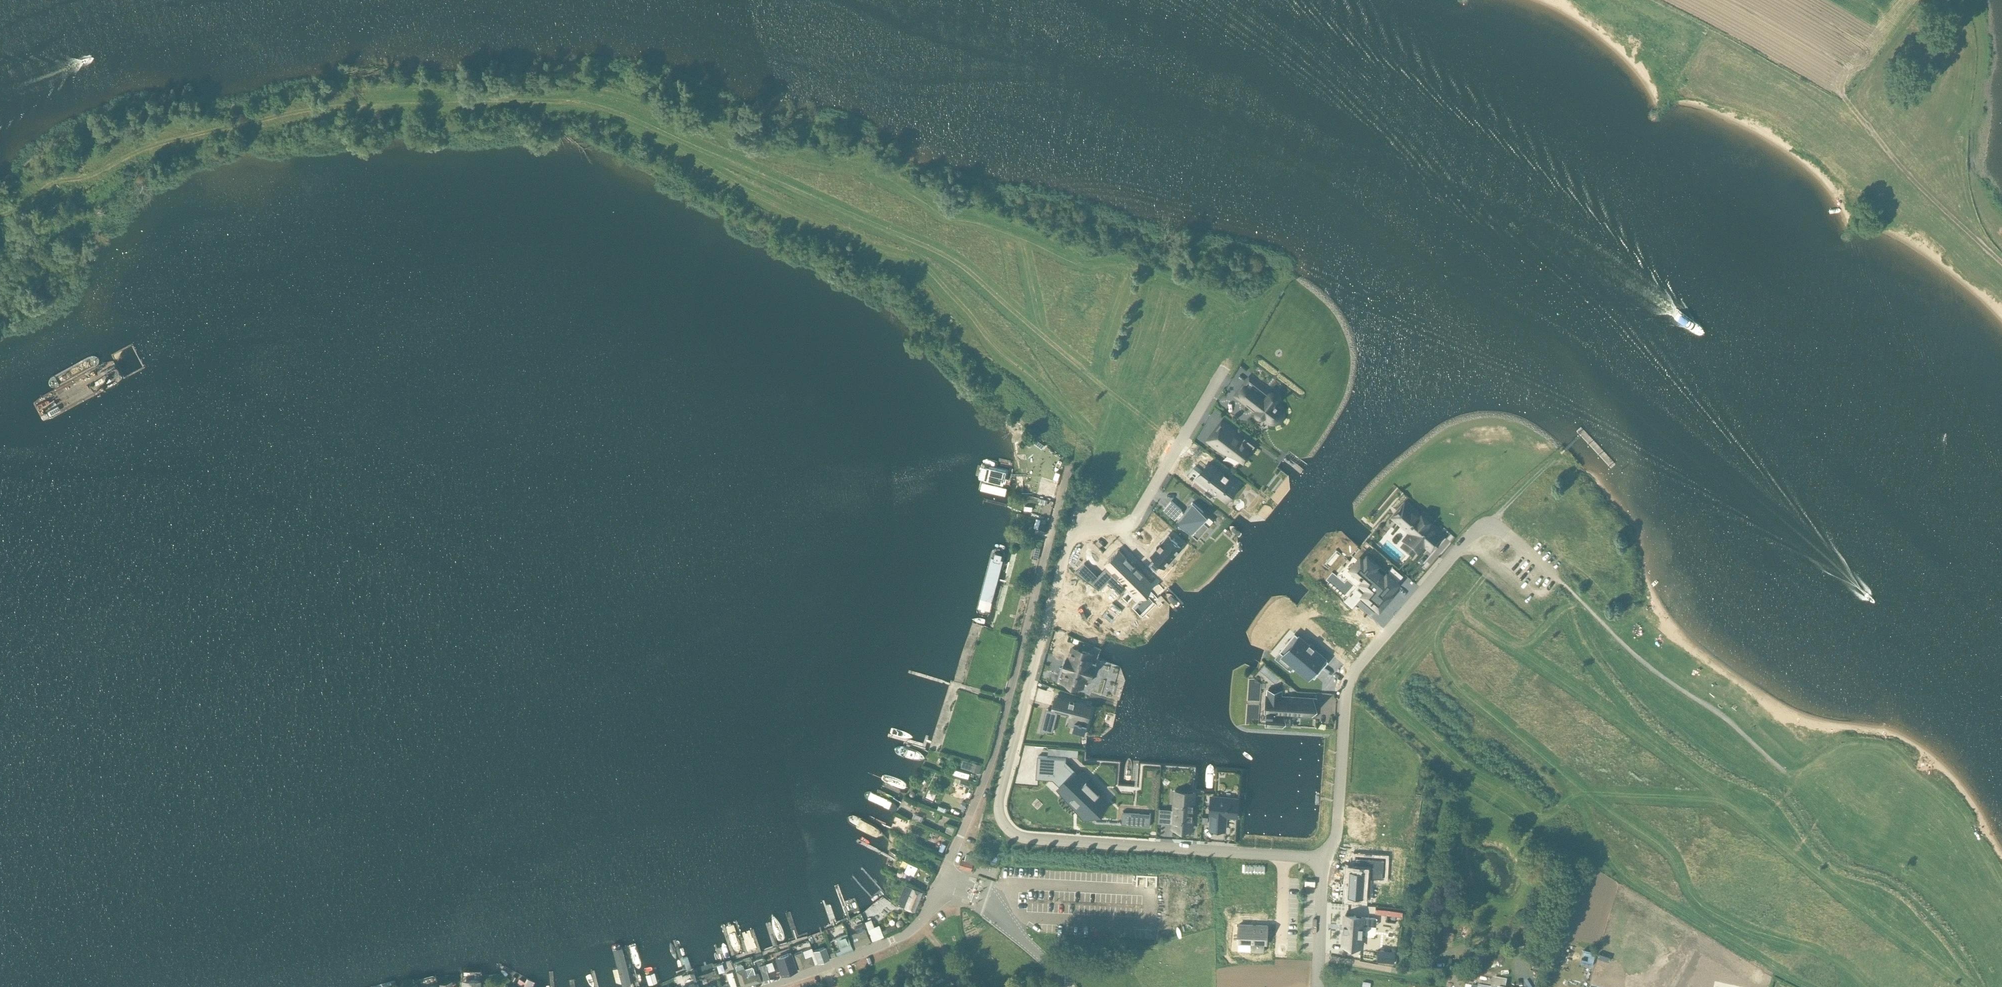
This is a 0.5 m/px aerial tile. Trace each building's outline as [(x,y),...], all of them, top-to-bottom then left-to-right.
[(1249,375),(1233,395),(1254,411),(1254,413),(1255,414),(1255,415),(1256,417),(1257,418),(1259,418),(1260,419),(1262,419),(1267,423),(1270,424),(1272,425),(1275,425),(1277,425),(1280,424),(1282,422),(1284,420),(1285,418),(1286,415),(1286,413),(1286,410),(1285,408),(1284,405),(1282,404),(1278,401),(1280,399),(1280,398),(1280,396),(1280,395),(1279,393),(1278,392),(1277,391),(1276,390),(1274,389),(1273,389),(1271,389),(1270,390),(1269,390),(1249,375)] [(1221,423),(1208,439),(1223,451),(1227,447),(1243,460),(1254,445),(1245,438),(1242,442),(1232,434),(1233,432),(1221,423)] [(1196,464),(1187,475),(1214,495),(1216,492),(1226,499),(1238,483),(1228,476),(1229,476),(1223,472),(1210,462),(1204,470),(1196,464)] [(1405,500),(1390,517),(1408,532),(1402,539),(1404,541),(1400,546),(1413,557),(1417,552),(1419,554),(1425,547),(1431,553),(1446,535),(1430,521),(1431,520),(1422,511),(1420,513),(1405,500)] [(1193,502),(1179,518),(1189,527),(1187,529),(1198,539),(1209,526),(1203,521),(1200,517),(1204,512),(1193,502)] [(1167,511),(1175,519),(1182,510),(1174,503),(1167,511)] [(1163,519),(1167,515),(1160,508),(1156,513),(1163,519)] [(1155,558),(1149,564),(1157,571),(1162,565),(1165,567),(1182,547),(1168,535),(1151,555),(1155,558)] [(995,549),(976,614),(979,617),(983,618),(987,617),(1006,553),(1003,550),(998,549),(995,549)] [(1117,551),(1103,566),(1106,569),(1104,572),(1116,583),(1118,580),(1136,595),(1149,579),(1117,551)] [(1354,566),(1353,567),(1355,569),(1354,571),(1359,575),(1360,574),(1365,578),(1364,579),(1362,578),(1362,579),(1363,580),(1357,587),(1363,593),(1362,594),(1363,595),(1366,592),(1369,595),(1366,598),(1379,609),(1387,600),(1385,598),(1386,597),(1389,593),(1391,595),(1392,594),(1389,592),(1388,591),(1397,581),(1387,573),(1385,576),(1375,568),(1377,565),(1367,556),(1363,561),(1360,559),(1359,561),(1358,560),(1357,561),(1358,562),(1356,564),(1355,565),(1355,564),(1354,565),(1354,566)] [(1084,566),(1077,573),(1085,579),(1091,572),(1084,566)] [(1393,567),(1389,571),(1395,576),(1399,572),(1393,567)] [(1333,572),(1326,580),(1329,583),(1346,597),(1356,587),(1347,579),(1345,583),(1336,575),(1333,572)] [(1091,583),(1097,577),(1094,575),(1092,573),(1089,576),(1086,579),(1091,583)] [(1362,617),(1344,602),(1342,604),(1335,597),(1330,603),(1322,597),(1320,596),(1300,620),(1342,655),(1352,644),(1343,636),(1349,628),(1356,634),(1366,623),(1360,618),(1362,617)] [(1282,643),(1272,654),(1294,672),(1301,664),(1315,676),(1328,661),(1305,641),(1302,639),(1292,631),(1282,643)] [(1064,670),(1060,681),(1084,688),(1086,682),(1087,680),(1091,682),(1097,662),(1093,661),(1093,660),(1092,660),(1094,652),(1071,646),(1068,657),(1067,656),(1063,670),(1064,670)] [(1266,693),(1264,713),(1266,713),(1265,725),(1283,726),(1284,725),(1291,726),(1292,716),(1312,717),(1312,708),(1313,705),(1313,696),(1283,694),(1283,689),(1267,688),(1267,693),(1266,693)] [(1046,708),(1042,722),(1054,725),(1058,712),(1070,715),(1076,717),(1074,726),(1072,732),(1085,735),(1088,720),(1083,719),(1087,704),(1055,696),(1051,709),(1046,708)] [(1048,746),(1048,754),(1060,755),(1068,755),(1068,748),(1060,747),(1048,746)] [(1040,756),(1039,775),(1054,776),(1062,784),(1057,787),(1084,820),(1110,802),(1082,770),(1075,774),(1066,765),(1066,758),(1040,756)] [(970,762),(968,769),(980,772),(982,765),(981,765),(970,762)] [(961,779),(959,784),(969,787),(970,782),(961,779)] [(1159,808),(1158,823),(1171,823),(1170,829),(1194,830),(1196,791),(1173,790),(1172,809),(1159,808)] [(1209,810),(1208,816),(1210,816),(1209,830),(1226,831),(1227,817),(1237,818),(1239,796),(1210,794),(1209,810)] [(1122,811),(1121,826),(1150,828),(1151,814),(1122,811)] [(956,825),(957,825),(949,823),(945,832),(952,835),(956,825)] [(1098,835),(1110,835),(1111,823),(1099,823),(1098,835)] [(1350,868),(1348,895),(1365,896),(1368,896),(1369,877),(1383,878),(1384,859),(1356,857),(1356,859),(1355,869),(1353,869),(1350,868)] [(961,859),(959,867),(963,868),(971,870),(973,870),(975,862),(973,862),(971,861),(961,859)] [(1234,863),(1222,864),(1223,876),(1235,876),(1234,863)] [(1237,900),(1237,912),(1258,913),(1258,902),(1264,902),(1264,894),(1266,894),(1266,884),(1265,884),(1265,876),(1246,875),(1245,900),(1237,900)] [(916,912),(924,892),(905,884),(896,904),(916,912)] [(1341,917),(1339,946),(1358,947),(1359,918),(1341,917)] [(873,941),(885,936),(884,935),(889,933),(887,929),(882,930),(880,924),(875,926),(872,919),(866,921),(873,941)] [(1270,925),(1239,925),(1239,943),(1255,943),(1255,949),(1267,949),(1267,944),(1269,944),(1270,925)] [(849,935),(855,947),(871,941),(866,928),(849,935)] [(1442,941),(1452,943),(1454,931),(1444,930),(1442,941)] [(836,950),(838,956),(855,949),(855,947),(849,935),(849,932),(837,937),(841,948),(836,950)] [(824,947),(815,951),(819,962),(828,959),(824,947)] [(799,969),(814,964),(811,956),(805,958),(802,951),(794,954),(799,969)] [(798,969),(791,952),(776,958),(781,975),(798,969)] [(1378,962),(1396,965),(1397,957),(1379,954),(1378,962)] [(735,967),(737,973),(741,986),(757,982),(761,981),(758,973),(755,974),(753,967),(752,968),(752,967),(744,969),(744,968),(743,968),(742,966),(740,964),(736,966),(735,967)] [(726,984),(726,986),(737,986),(732,971),(726,973),(729,983),(726,984)] [(646,975),(648,985),(657,982),(654,973),(646,975)] [(1507,981),(1493,978),(1491,986),(1506,986),(1507,981)]
